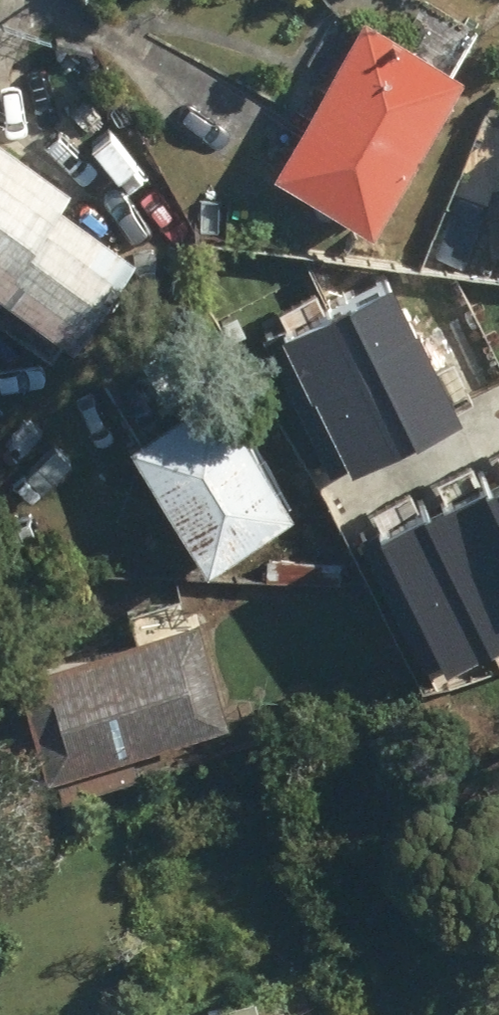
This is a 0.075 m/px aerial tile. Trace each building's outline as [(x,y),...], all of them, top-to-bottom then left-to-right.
[(461,79),(360,16),(285,137),(266,167),(367,230),(461,79)] [(39,368),(52,351),(59,356),(94,310),(92,309),(125,263),(52,210),(16,260),(11,257),(57,195),(0,153),(0,337),(39,368)] [(394,437),(454,408),(389,273),(328,302),(394,437)] [(328,469),(394,437),(328,302),(262,333),(328,469)] [(209,396),(113,453),(187,577),(282,520),(209,396)] [(485,467),(498,496),(498,460),(485,467)] [(498,627),(498,496),(485,467),(420,498),(486,633),(498,627)] [(425,663),(486,633),(420,498),(359,528),(425,663)] [(0,675),(0,685),(27,782),(217,729),(187,623),(0,675)] [(194,1014),(253,1014),(247,997),(194,1014)]
